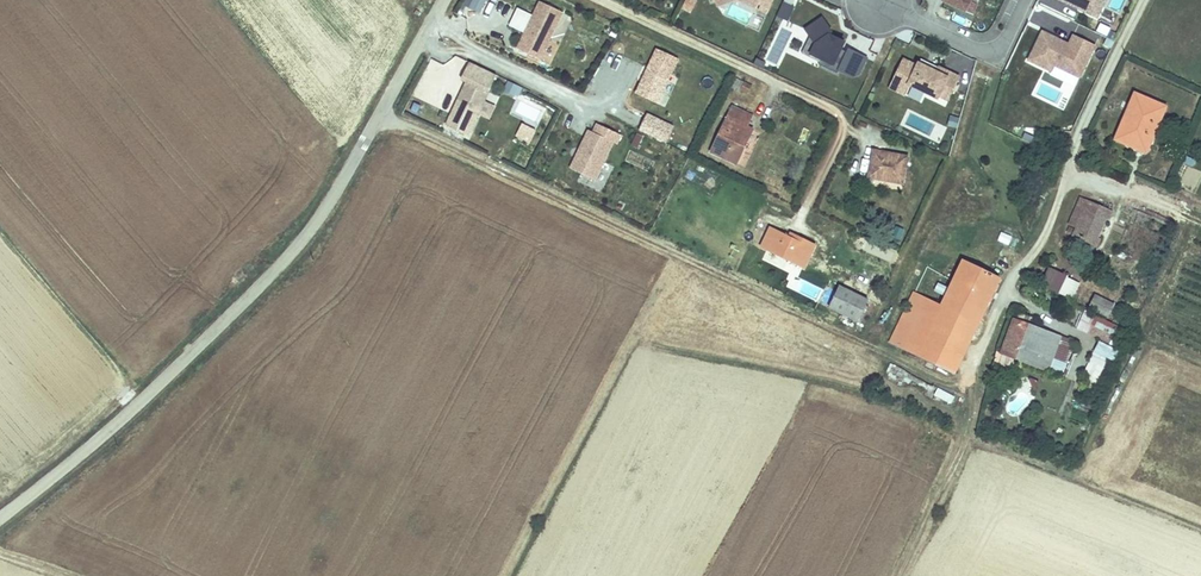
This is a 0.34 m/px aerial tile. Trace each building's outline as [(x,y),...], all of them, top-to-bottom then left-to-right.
[(480,15),(487,0),(466,0),(463,7),(480,15)] [(698,1),(695,0),(685,0),(681,7),(692,13),(698,1)] [(767,15),(774,0),(738,0),(767,15)] [(777,17),(787,22),(797,0),(796,0),(784,0),(777,17)] [(970,0),(942,0),(941,1),(970,15),(976,5),(969,2),(970,0)] [(1099,18),(1107,0),(1061,0),(1099,18)] [(540,2),(518,49),(541,60),(564,13),(540,2)] [(840,70),(854,77),(861,74),(869,57),(849,48),(847,52),(844,50),(848,40),(832,32),(833,30),(823,16),(805,29),(816,43),(811,53),(823,58),(819,66),(838,74),(840,70)] [(577,27),(571,38),(591,47),(597,36),(577,27)] [(1044,29),(1029,59),(1052,70),(1055,64),(1081,77),(1097,45),(1073,33),(1068,41),(1044,29)] [(657,49),(636,92),(658,103),(679,59),(657,49)] [(905,58),(891,88),(906,95),(910,85),(940,100),(941,97),(949,101),(961,75),(940,65),(938,69),(921,61),(919,65),(905,58)] [(472,63),(463,81),(466,83),(446,126),(470,137),(480,116),(490,120),(497,107),(487,101),(497,76),(472,63)] [(517,99),(522,89),(511,83),(505,93),(517,99)] [(1136,92),(1121,124),(1152,137),(1167,105),(1136,92)] [(732,104),(712,148),(736,158),(751,126),(745,124),(751,111),(732,104)] [(649,114),(640,130),(665,143),(674,126),(649,114)] [(597,122),(593,130),(589,128),(570,168),(597,181),(620,133),(597,122)] [(1152,137),(1121,124),(1116,136),(1146,150),(1152,137)] [(806,143),(809,130),(802,128),(799,141),(806,143)] [(876,147),(871,175),(904,180),(909,153),(876,147)] [(1069,222),(1078,225),(1089,200),(1080,197),(1069,222)] [(1089,200),(1078,225),(1075,234),(1092,241),(1101,218),(1107,220),(1111,210),(1089,200)] [(772,227),(764,243),(808,264),(819,242),(799,233),(796,238),(772,227)] [(965,261),(949,293),(985,309),(1000,277),(965,261)] [(1048,270),(1035,264),(1030,279),(1071,299),(1078,284),(1066,279),(1068,274),(1051,266),(1048,270)] [(842,282),(832,305),(859,317),(870,296),(842,282)] [(949,293),(942,306),(964,317),(959,329),(972,336),(985,309),(949,293)] [(914,324),(903,348),(912,353),(935,303),(915,294),(903,318),(914,324)] [(1096,296),(1091,306),(1108,314),(1113,304),(1096,296)] [(935,303),(912,353),(919,356),(930,334),(942,306),(935,303)] [(930,334),(965,350),(972,336),(959,329),(964,317),(942,306),(930,334)] [(1097,316),(1093,324),(1115,334),(1119,326),(1097,316)] [(903,318),(892,343),(903,348),(914,324),(903,318)] [(1017,358),(1029,326),(1015,320),(1003,353),(1017,358)] [(1115,334),(1093,324),(1090,330),(1112,341),(1115,334)] [(1003,353),(993,379),(1022,391),(1029,376),(1041,381),(1045,370),(1055,374),(1068,342),(1029,326),(1017,358),(1003,353)] [(930,334),(919,356),(954,373),(965,350),(930,334)] [(1098,342),(1085,373),(1098,379),(1106,360),(1114,363),(1119,351),(1098,342)]
